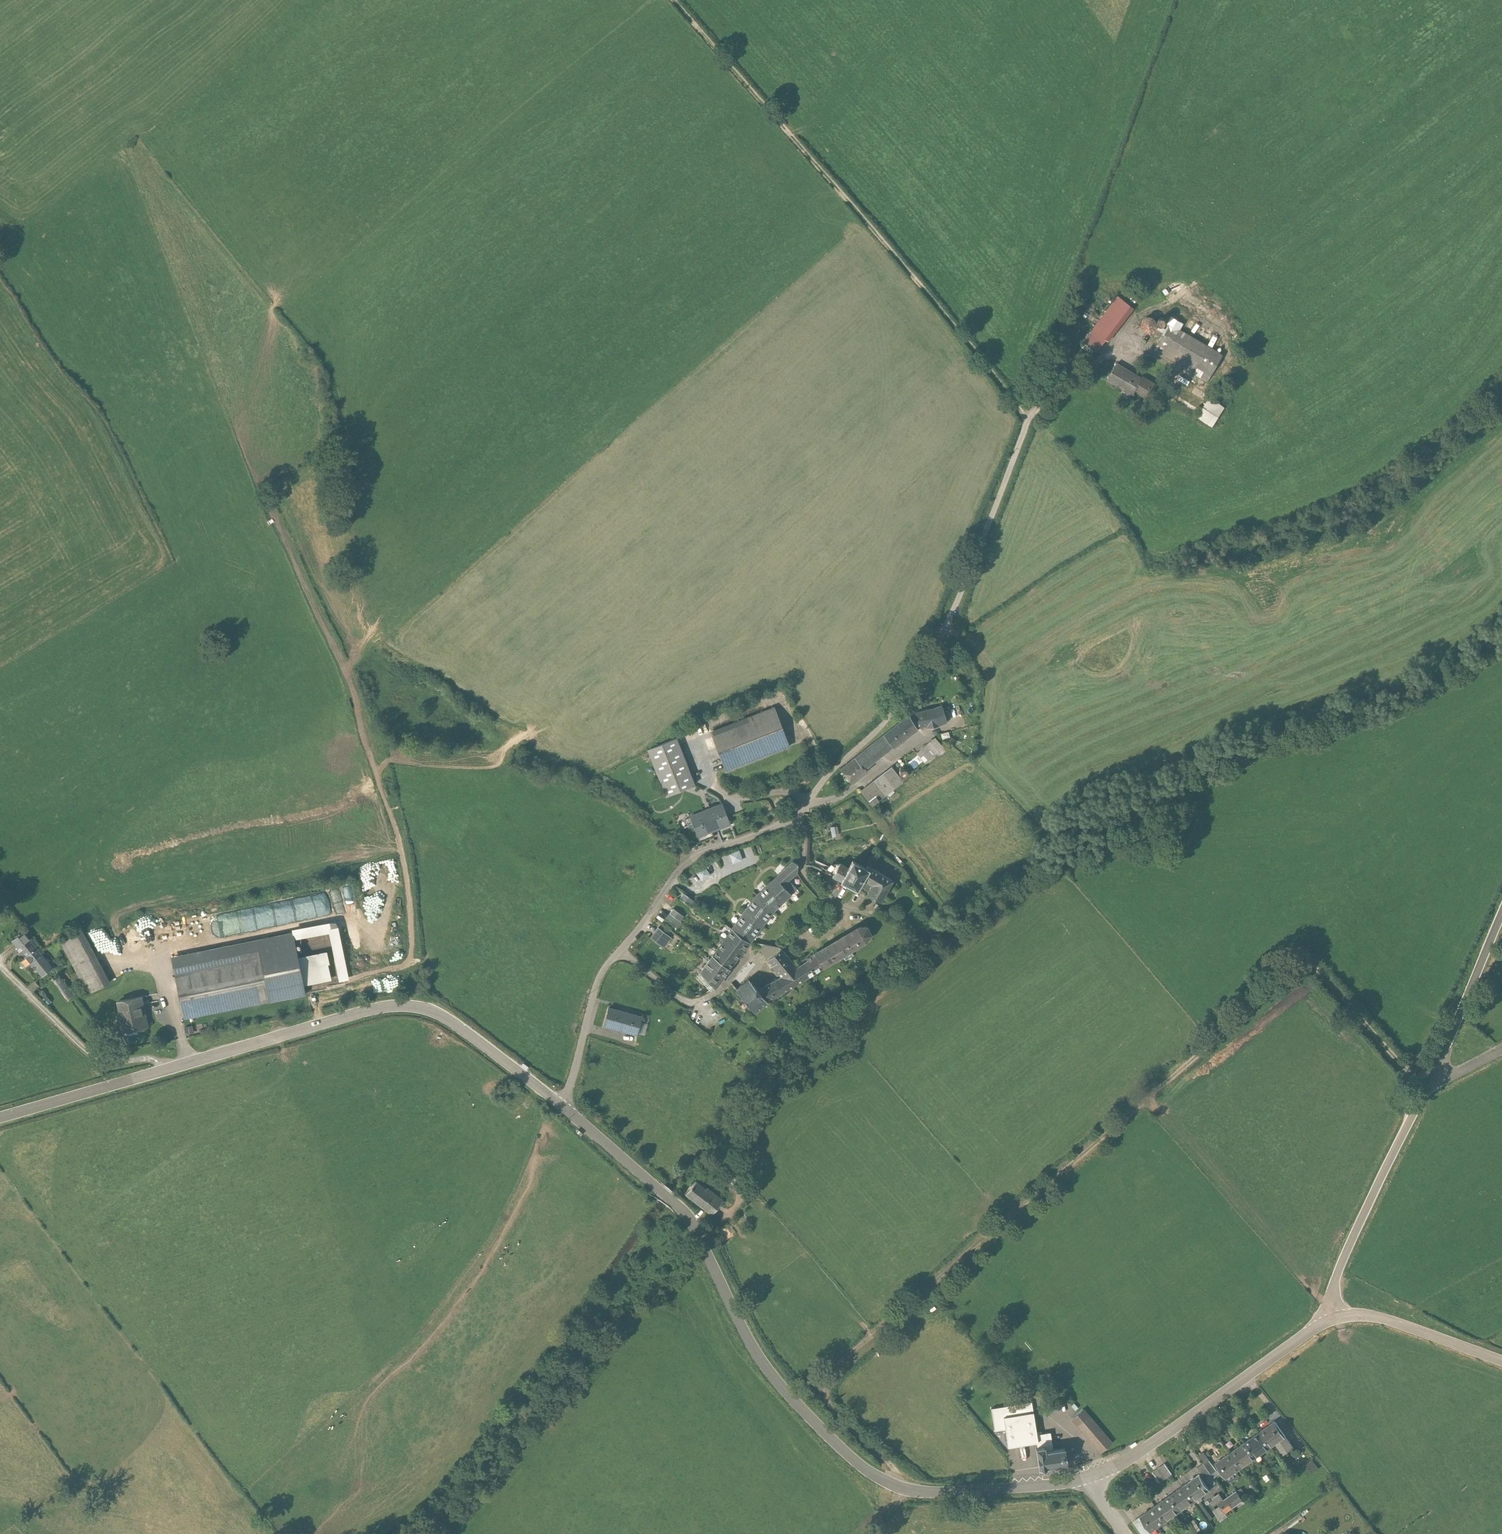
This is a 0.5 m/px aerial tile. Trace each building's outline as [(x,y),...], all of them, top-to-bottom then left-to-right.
[(1089,284),(1081,293),(1085,297),(1093,287),(1089,284)]
